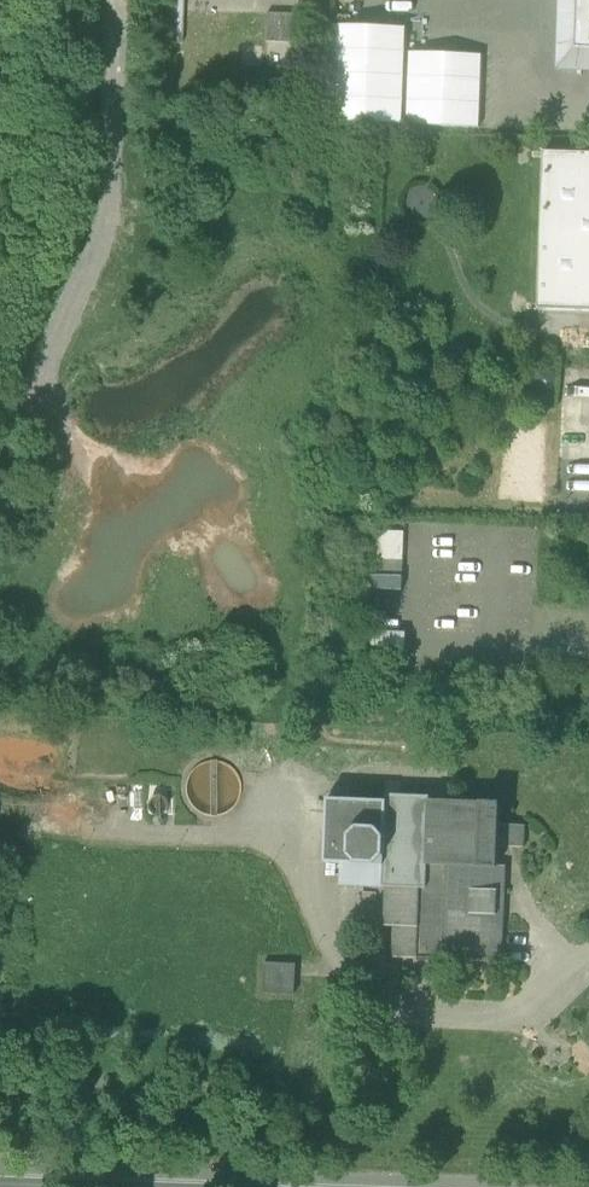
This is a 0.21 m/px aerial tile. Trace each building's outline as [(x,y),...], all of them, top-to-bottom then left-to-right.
[(557,72),(588,73),(588,49),(577,49),(579,0),(559,0),(557,72)] [(577,49),(588,49),(588,0),(579,0),(577,49)] [(268,43),(296,43),(297,15),(269,14),(268,43)] [(407,28),(334,25),(331,124),(404,127),(407,28)] [(483,55),(410,53),(407,127),(481,129),(483,55)] [(588,312),(588,154),(545,153),(540,310),(588,312)] [(563,371),(561,458),(588,459),(588,372),(563,371)] [(380,561),(404,561),(406,532),(370,531),(369,560),(380,561)] [(379,576),(403,577),(404,561),(380,561),(379,576)] [(379,576),(369,576),(369,590),(403,591),(403,577),(379,576)] [(405,649),(406,634),(372,632),(372,647),(405,649)] [(193,809),(206,817),(221,817),(233,809),(241,797),(241,782),(234,769),(221,762),(206,762),(193,769),(186,782),(186,796),(193,809)] [(148,816),(167,816),(167,790),(167,787),(148,787),(148,816)] [(387,796),(387,802),(385,866),(384,888),(387,888),(427,889),(428,866),(431,802),(431,798),(387,796)] [(326,864),(342,864),(385,866),(387,802),(328,800),(326,864)] [(431,802),(428,866),(498,868),(498,866),(499,848),(525,849),(526,826),(500,825),(500,805),(431,802)] [(384,888),(385,866),(342,864),(341,886),(384,888)] [(507,867),(498,866),(498,868),(428,866),(427,889),(387,888),(386,927),(396,927),(394,959),(503,964),(507,867)] [(264,994),(295,996),(297,965),(266,964),(264,994)]
